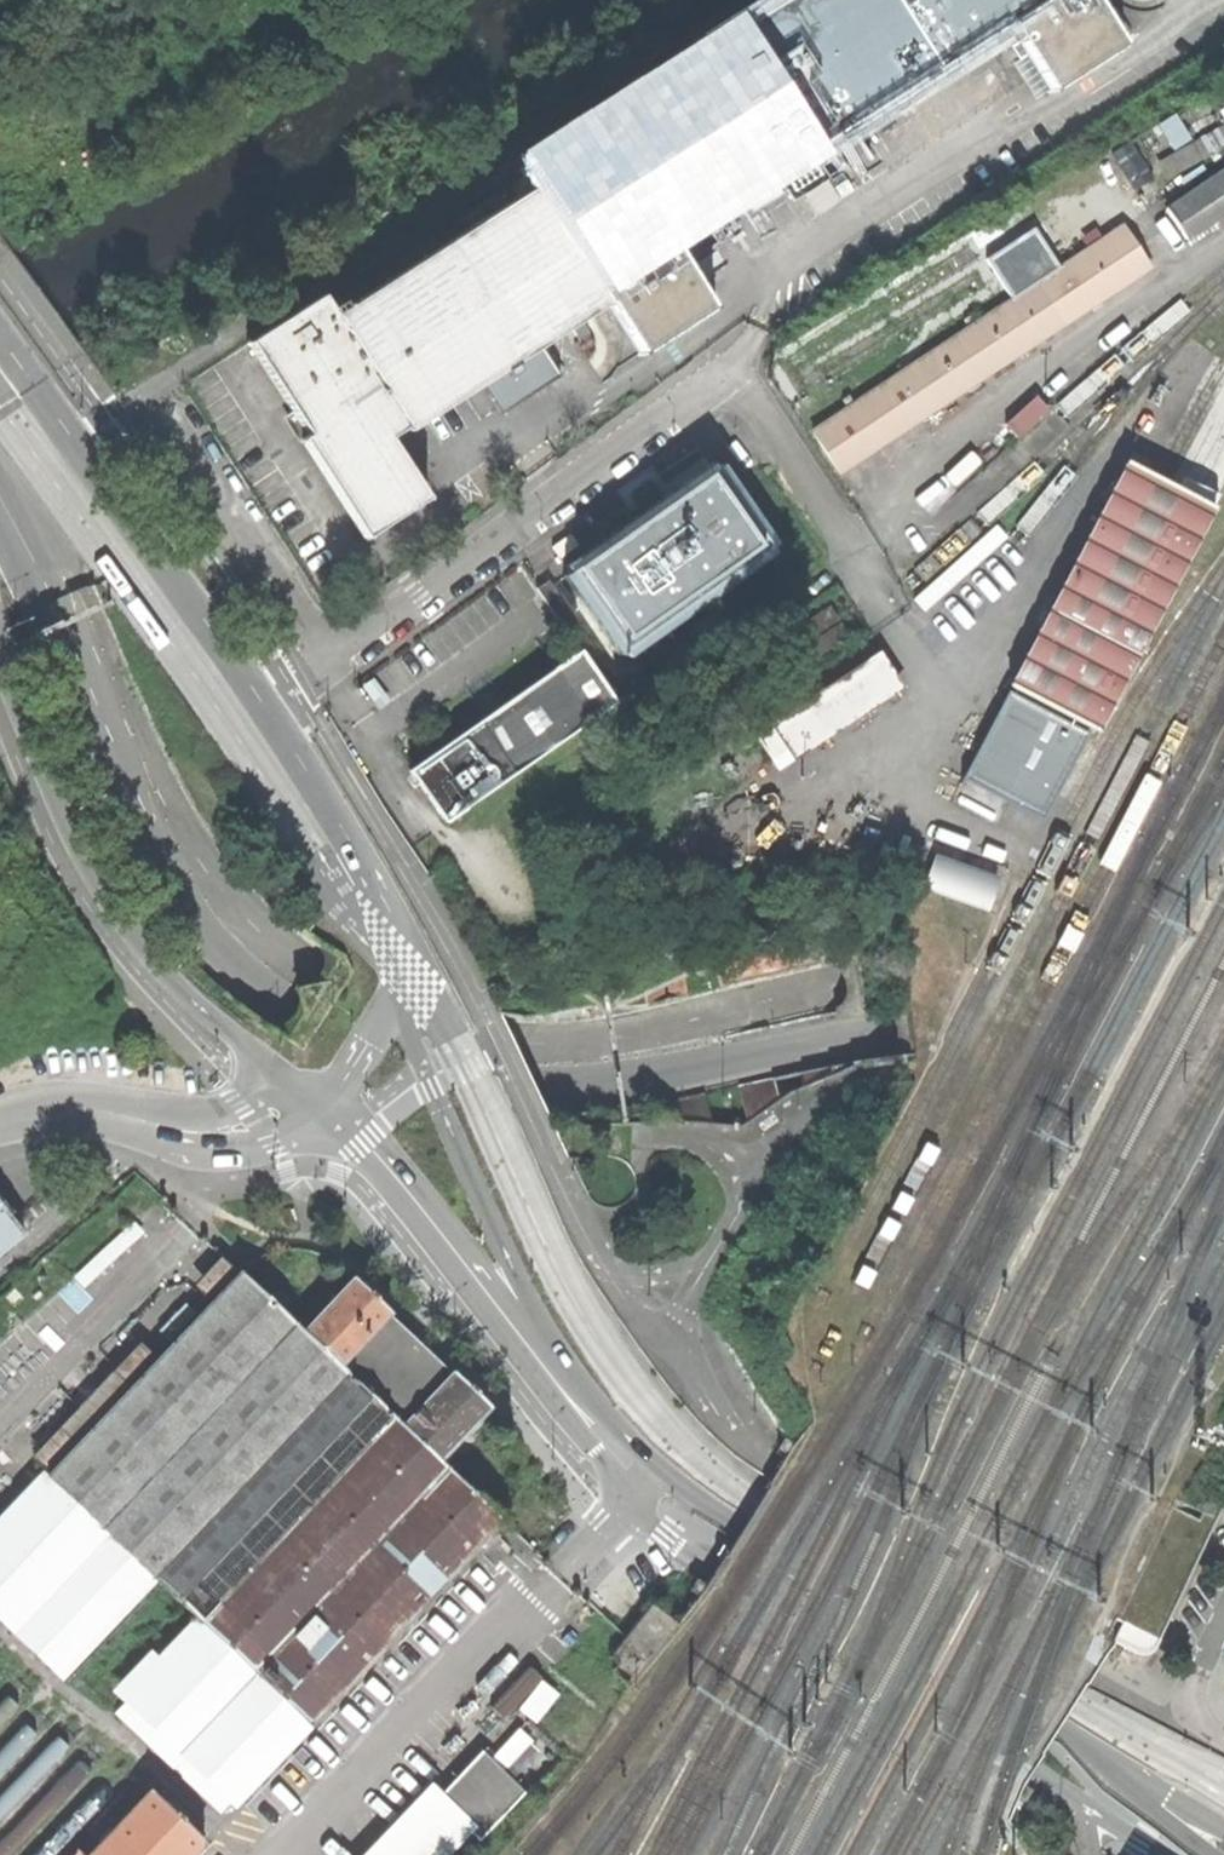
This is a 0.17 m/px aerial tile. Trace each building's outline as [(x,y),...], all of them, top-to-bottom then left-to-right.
[(245,344),(304,439),(298,443),(363,543),(425,501),(386,441),(402,430),(406,435),(482,387),(495,378),(539,350),(605,308),(638,359),(673,337),(709,314),(679,267),(664,245),(704,218),(1001,29),(1045,98),(1084,72),(1117,51),(1084,0),(781,0),(516,170),(528,191),(341,313),(337,306),(324,313),(315,299),(245,344)] [(1160,213),(1183,247),(1223,220),(1223,171),(1160,213)] [(840,200),(826,179),(803,194),(818,215),(840,200)] [(719,241),(704,218),(664,245),(679,267),(719,241)] [(954,338),(813,432),(839,471),(1143,270),(1116,230),(954,338)] [(557,377),(539,350),(482,387),(500,415),(557,377)] [(1129,461),(1011,687),(1096,732),(1214,506),(1129,461)] [(608,662),(614,657),(619,664),(764,561),(760,555),(766,551),(714,474),(708,479),(703,472),(557,573),(562,579),(554,584),(608,662)] [(788,662),(796,674),(838,645),(830,634),(788,662)] [(787,761),(898,686),(873,649),(762,724),(787,761)] [(578,654),(410,771),(428,797),(445,821),(613,704),(578,654)] [(917,884),(986,909),(998,876),(929,851),(917,884)] [(747,1108),(766,1107),(764,1083),(745,1084),(747,1108)] [(25,1233),(11,1216),(14,1214),(0,1196),(0,1254),(25,1233)] [(18,1216),(32,1229),(49,1212),(34,1198),(18,1216)] [(357,1278),(307,1331),(246,1273),(51,1478),(45,1473),(0,1520),(0,1618),(61,1675),(155,1576),(204,1623),(129,1702),(235,1802),(505,1518),(444,1460),(495,1406),(458,1372),(455,1375),(393,1316),(395,1314),(357,1278)] [(1174,1503),(1117,1619),(1141,1631),(1152,1607),(1167,1613),(1211,1523),(1192,1514),(1193,1512),(1174,1503)] [(612,1659),(638,1679),(682,1623),(664,1609),(656,1603),(612,1659)] [(501,1701),(533,1727),(561,1693),(529,1667),(501,1701)] [(470,1832),(483,1844),(528,1797),(506,1776),(536,1746),(524,1735),(495,1765),(485,1756),(390,1854),(447,1854),(470,1832)] [(210,1843),(155,1792),(95,1854),(199,1854),(210,1843)]
